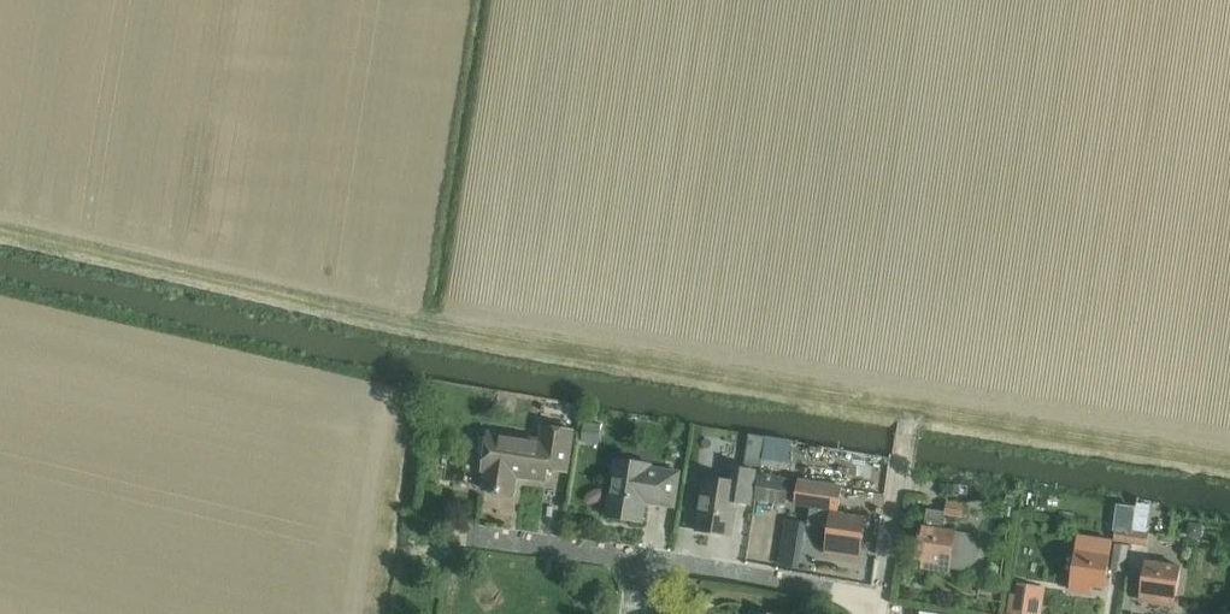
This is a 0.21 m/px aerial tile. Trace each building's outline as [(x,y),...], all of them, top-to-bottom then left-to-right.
[(584,421),(582,443),(590,444),(597,439),(599,423),(584,421)] [(484,490),(514,494),(517,476),(547,481),(549,469),(568,472),(574,431),(544,426),(541,440),(489,433),(488,438),(482,437),(479,453),(486,454),(483,471),(487,472),(484,490)] [(766,449),(763,466),(788,470),(790,453),(766,449)] [(747,450),(745,465),(761,468),(763,452),(747,450)] [(607,516),(643,522),(646,503),(675,507),(680,472),(651,468),(652,465),(615,459),(607,516)] [(742,472),(728,470),(727,479),(706,476),(697,531),(731,536),(737,502),(751,504),(756,472),(742,470),(742,472)] [(786,503),(789,479),(762,475),(759,500),(786,503)] [(831,526),(826,553),(861,558),(867,519),(834,514),(834,511),(839,511),(843,487),(801,480),(797,505),(814,508),(812,523),(831,526)] [(950,483),(948,493),(959,495),(960,485),(950,483)] [(960,485),(959,495),(969,496),(970,487),(960,485)] [(946,514),(963,517),(965,505),(948,502),(946,514)] [(1003,506),(1002,516),(1013,517),(1015,507),(1003,506)] [(968,533),(942,530),(945,511),(927,508),(925,528),(922,527),(918,560),(932,562),(931,570),(950,572),(950,568),(965,570),(978,561),(979,547),(968,533)] [(785,520),(778,565),(798,568),(806,523),(785,520)] [(1188,523),(1186,536),(1201,539),(1203,526),(1188,523)] [(1099,527),(1098,536),(1108,538),(1109,528),(1099,527)] [(1114,542),(1131,544),(1133,530),(1117,527),(1114,542)] [(1133,530),(1131,544),(1147,547),(1150,533),(1133,530)] [(1125,572),(1130,545),(1116,543),(1112,569),(1125,572)] [(1089,593),(1091,585),(1105,588),(1111,555),(1078,550),(1071,590),(1089,593)] [(1156,596),(1155,603),(1175,606),(1180,564),(1147,560),(1142,594),(1156,596)] [(1010,613),(1014,613),(1041,613),(1044,589),(1019,586),(1018,598),(1013,597),(1010,613)]
